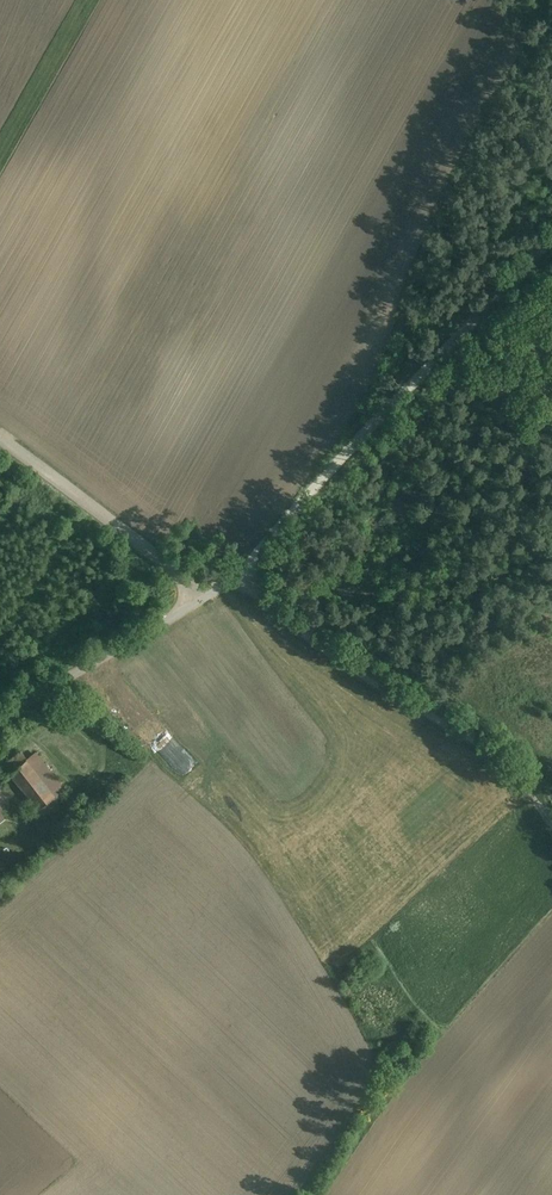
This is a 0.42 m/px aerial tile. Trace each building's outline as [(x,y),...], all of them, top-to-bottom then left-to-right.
[(138,724),(147,713),(139,706),(130,718),(138,724)] [(0,743),(0,758),(9,772),(13,770),(35,756),(31,750),(29,747),(22,751),(13,735),(0,743)] [(35,756),(13,770),(46,815),(62,803),(56,794),(67,786),(37,746),(31,750),(35,756)]
